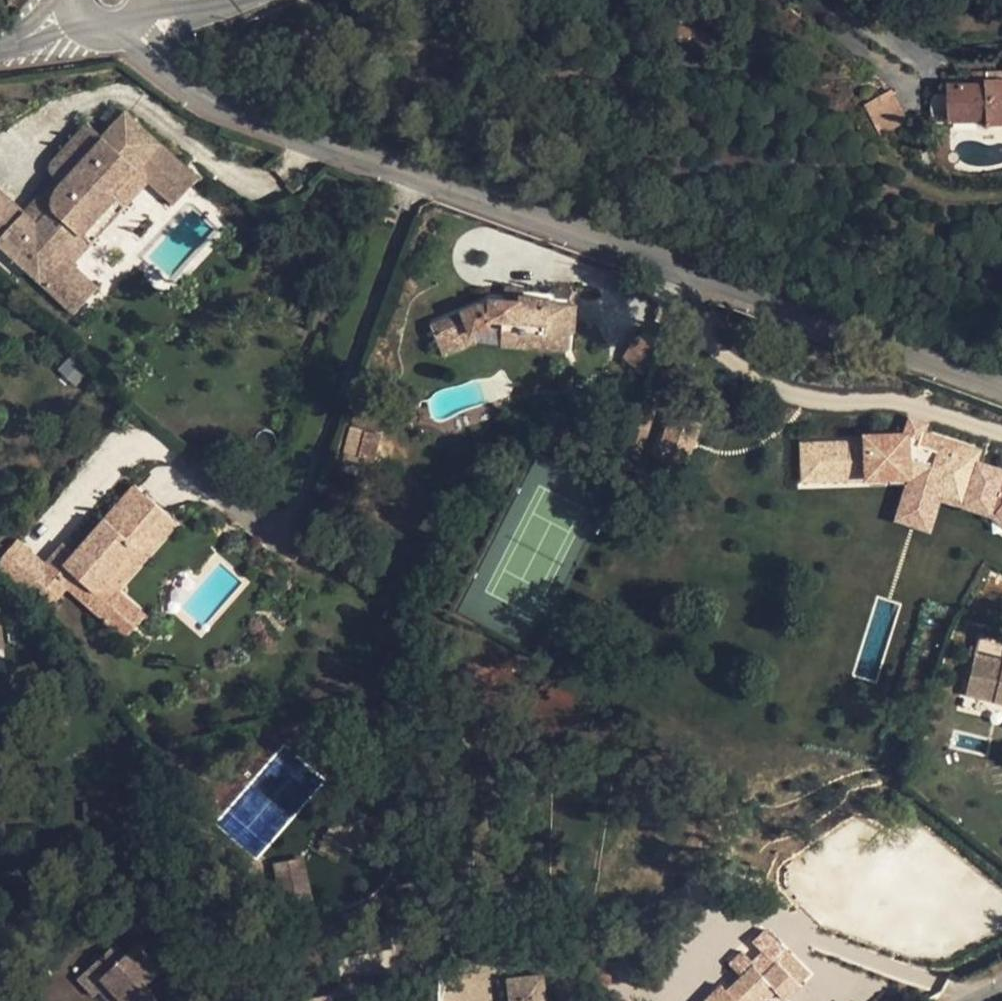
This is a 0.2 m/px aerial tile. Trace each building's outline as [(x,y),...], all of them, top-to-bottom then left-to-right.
[(949,84),(949,94),(950,122),(988,122),(989,127),(1001,126),(1001,72),(987,72),(988,84),(949,84)] [(864,104),(879,135),(879,136),(905,121),(889,90),(864,104)] [(950,122),(949,94),(936,94),(931,98),(932,117),(936,122),(950,122)] [(64,255),(139,173),(163,147),(125,113),(103,137),(88,124),(47,172),(53,177),(22,211),(0,234),(0,244),(40,281),(64,255)] [(188,170),(163,147),(139,173),(165,196),(188,170)] [(22,211),(0,190),(0,234),(22,211)] [(89,279),(64,255),(40,281),(66,304),(89,279)] [(515,289),(514,300),(522,301),(522,295),(523,289),(515,289)] [(544,342),(544,348),(564,350),(568,304),(548,303),(549,297),(522,295),(522,301),(514,300),(490,299),(461,311),(471,333),(491,325),(503,325),(502,339),(544,342)] [(667,325),(673,311),(661,306),(656,320),(667,325)] [(475,344),(471,333),(461,311),(430,324),(443,358),(475,344)] [(684,315),(673,311),(667,325),(679,329),(684,315)] [(544,342),(502,339),(502,346),(544,348),(544,342)] [(664,420),(661,457),(692,459),(695,422),(664,420)] [(364,430),(350,426),(343,452),(358,456),(364,430)] [(380,434),(364,430),(358,456),(375,460),(380,434)] [(914,461),(909,477),(966,494),(980,449),(923,432),(920,443),(939,449),(933,467),(914,461)] [(802,480),(909,477),(907,434),(865,435),(865,441),(801,443),(802,480)] [(966,494),(909,477),(905,488),(962,506),(966,494)] [(133,486),(75,553),(56,574),(43,564),(22,589),(47,611),(67,589),(95,613),(116,590),(105,580),(164,513),(133,486)] [(105,580),(116,590),(176,523),(164,513),(105,580)] [(43,564),(15,539),(0,557),(0,570),(22,589),(43,564)] [(56,574),(75,553),(61,542),(43,564),(56,574)] [(975,571),(970,584),(983,589),(987,576),(975,571)] [(145,614),(116,590),(95,613),(124,639),(145,614)] [(965,694),(1001,703),(1001,640),(979,635),(965,694)] [(286,911),(312,905),(302,860),(276,865),(286,911)] [(155,995),(145,986),(158,973),(133,946),(125,954),(114,943),(90,965),(107,984),(100,990),(110,1000),(154,1000),(155,995)] [(785,970),(797,960),(786,948),(774,960),(778,963),(785,970)] [(771,986),(776,991),(784,999),(810,974),(797,960),(785,970),(778,963),(764,976),(753,966),(716,1000),(755,1000),(771,986)] [(107,984),(90,965),(77,978),(94,996),(100,990),(107,984)] [(508,988),(510,1000),(541,1000),(539,984),(508,988)] [(776,991),(771,986),(755,1000),(766,1000),(776,991)]
